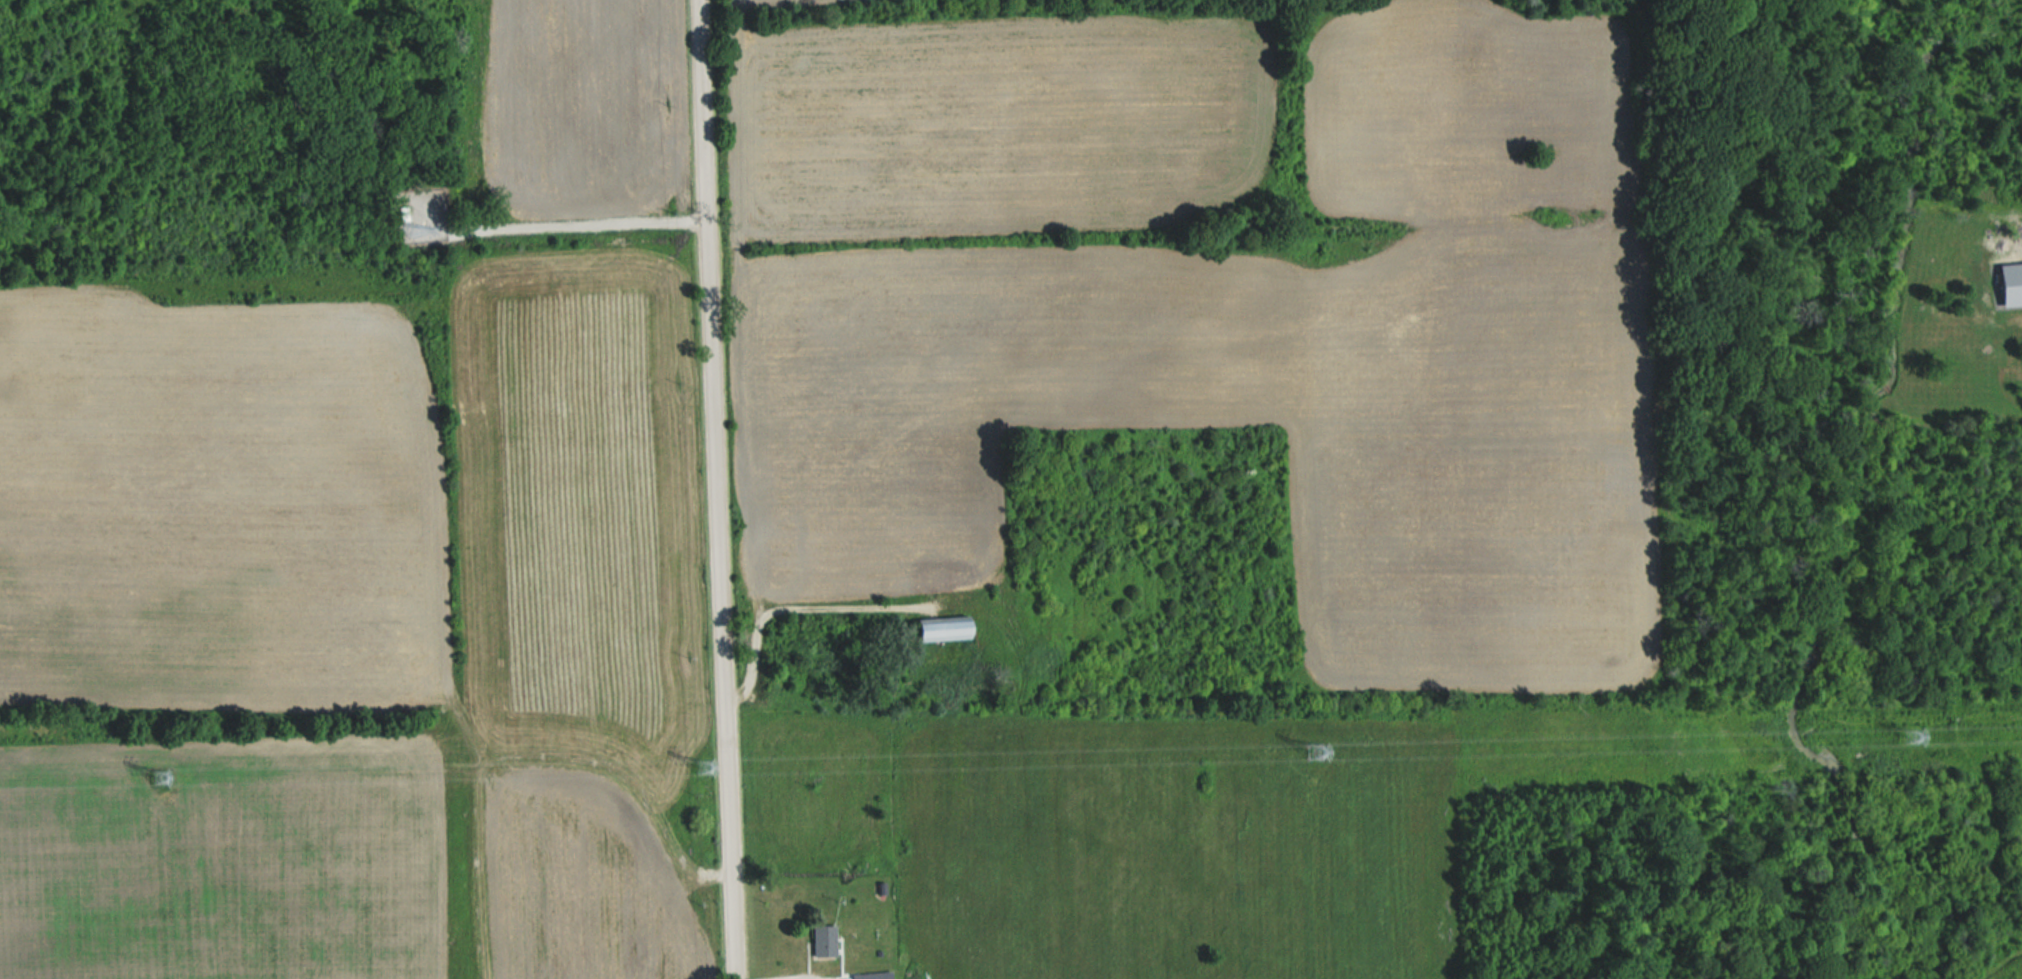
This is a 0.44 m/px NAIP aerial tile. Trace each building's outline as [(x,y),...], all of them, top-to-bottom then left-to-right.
[(2000,305),(2021,304),(2021,262),(1998,263),(2000,305)] [(917,618),(918,640),(969,638),(968,615),(917,618)] [(812,956),(835,956),(835,925),(813,925),(812,956)]
